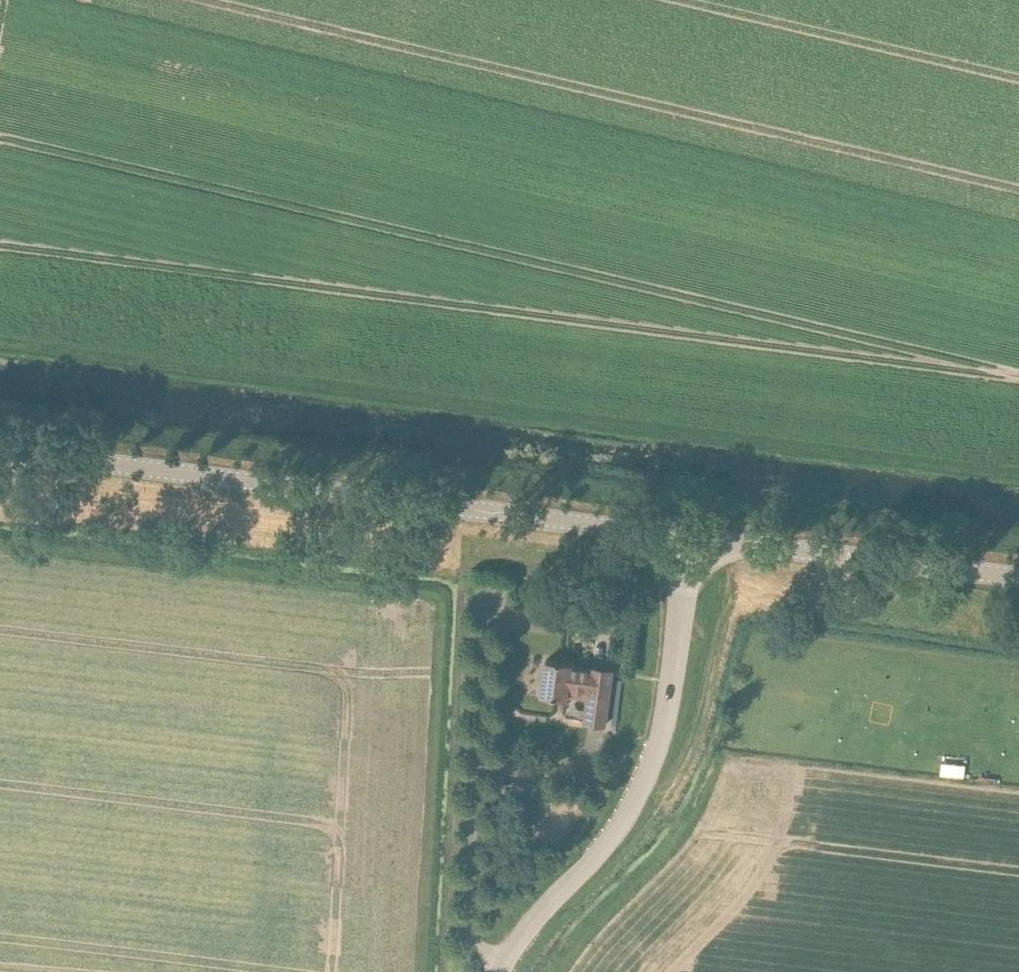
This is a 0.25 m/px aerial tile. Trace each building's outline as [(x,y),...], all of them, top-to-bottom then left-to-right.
[(567,698),(567,696),(587,698),(584,721),(606,724),(609,696),(612,667),(591,665),(590,668),(570,666),(570,662),(545,660),(541,695),(567,698)] [(939,774),(939,775),(950,776),(954,776),(963,777),(964,765),(941,763),(939,774)] [(572,769),(569,779),(584,783),(590,784),(592,775),(572,769)]
